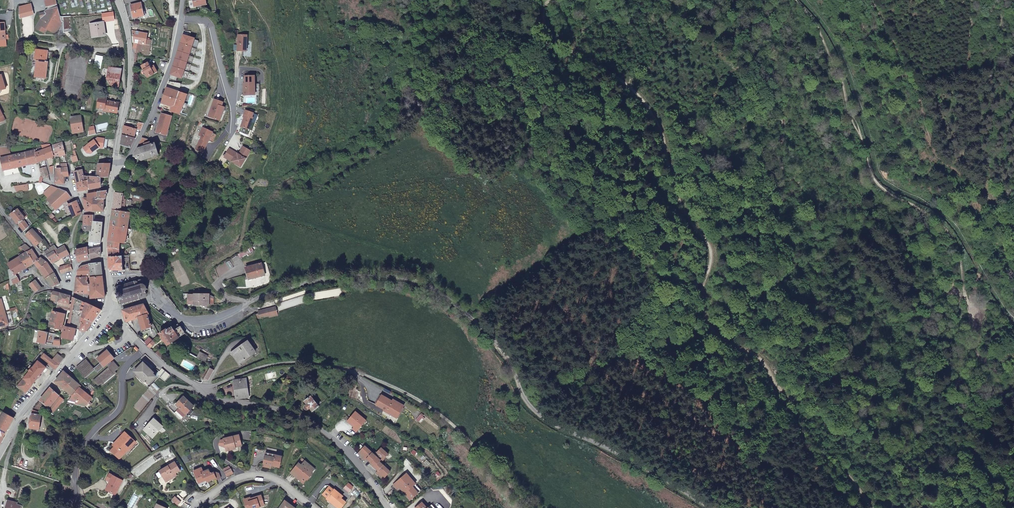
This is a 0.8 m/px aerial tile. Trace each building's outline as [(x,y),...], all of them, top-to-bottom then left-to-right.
[(40,18),(60,17),(57,7),(55,0),(45,0),(44,0),(45,7),(46,7),(47,10),(46,10),(45,13),(39,14),(40,18)] [(134,16),(142,14),(140,4),(139,4),(139,3),(135,4),(136,5),(131,6),(134,16)] [(60,17),(40,18),(41,19),(36,29),(44,33),(46,29),(55,34),(60,24),(55,22),(56,19),(60,18),(60,17)] [(106,35),(104,22),(90,24),(92,37),(106,35)] [(133,30),(133,42),(138,43),(146,46),(147,39),(148,33),(133,30)] [(237,34),(236,51),(247,51),(248,35),(237,34)] [(194,39),(182,35),(180,43),(192,46),(194,39)] [(136,53),(144,56),(146,46),(138,43),(136,53)] [(189,54),(192,46),(180,43),(177,51),(189,54)] [(47,61),(48,51),(36,50),(35,61),(37,61),(35,76),(46,77),(48,61),(47,61)] [(189,54),(177,51),(175,58),(187,62),(189,54)] [(100,68),(102,57),(96,56),(94,67),(100,68)] [(187,62),(175,58),(172,66),(184,70),(187,62)] [(157,74),(154,67),(150,68),(148,64),(142,67),(147,78),(157,74)] [(184,70),(172,66),(169,75),(181,79),(184,70)] [(109,67),(107,78),(113,79),(119,80),(121,69),(109,67)] [(254,76),(245,76),(245,84),(244,84),(244,95),(255,95),(254,76)] [(166,88),(162,102),(161,102),(159,106),(166,108),(167,104),(173,106),(171,111),(179,114),(186,95),(166,88)] [(104,98),(102,108),(104,108),(104,110),(117,112),(119,103),(106,100),(107,99),(104,98)] [(222,107),(212,103),(208,116),(216,119),(218,115),(221,116),(224,107),(222,107)] [(245,110),(244,114),(245,115),(241,126),(248,129),(253,117),(252,117),(253,113),(245,110)] [(161,121),(160,121),(157,132),(166,135),(171,116),(164,114),(161,121)] [(83,132),(81,116),(71,118),(73,133),(83,132)] [(134,138),(136,129),(124,125),(123,134),(134,138)] [(212,132),(202,127),(199,135),(201,136),(195,149),(203,153),(212,132)] [(131,147),(135,138),(134,138),(123,134),(121,144),(131,147)] [(100,149),(103,149),(104,138),(98,138),(95,139),(101,148),(100,149)] [(101,148),(95,139),(82,147),(86,153),(90,154),(101,148)] [(63,142),(53,145),(54,150),(55,157),(60,155),(61,156),(65,154),(64,149),(63,142)] [(144,144),(142,144),(143,147),(138,149),(134,156),(142,160),(158,154),(155,143),(150,145),(149,142),(144,144)] [(51,147),(43,150),(45,154),(44,154),(46,159),(54,156),(51,147)] [(243,147),(238,154),(245,159),(250,151),(243,147)] [(245,159),(238,154),(229,149),(224,157),(241,167),(245,159)] [(36,152),(36,150),(1,158),(4,170),(37,163),(38,162),(39,162),(36,152)] [(44,154),(42,150),(36,152),(39,162),(45,159),(46,159),(44,154)] [(69,152),(72,163),(78,162),(75,151),(69,152)] [(98,163),(105,163),(106,156),(99,155),(97,163),(98,163)] [(101,177),(109,177),(111,163),(105,163),(98,163),(96,177),(101,177)] [(74,172),(74,173),(76,182),(85,181),(83,175),(82,165),(76,167),(77,171),(74,172)] [(40,168),(42,178),(50,181),(49,177),(46,167),(40,168)] [(68,167),(62,168),(56,168),(55,183),(64,183),(64,176),(69,176),(68,167)] [(89,180),(90,189),(101,187),(101,177),(96,177),(83,175),(85,181),(89,180)] [(85,181),(76,182),(78,191),(90,189),(89,180),(85,181)] [(59,189),(52,186),(44,193),(48,198),(47,199),(56,209),(64,203),(67,201),(71,197),(70,197),(67,192),(59,189)] [(107,191),(98,192),(98,199),(104,199),(105,199),(107,191)] [(115,192),(113,210),(121,211),(123,194),(115,192)] [(88,198),(83,197),(85,208),(86,210),(87,210),(92,210),(92,198),(88,198)] [(92,198),(92,210),(104,211),(104,199),(98,199),(92,198)] [(69,204),(67,201),(64,203),(68,215),(72,213),(69,204)] [(77,201),(69,204),(72,213),(74,217),(82,213),(77,201)] [(10,214),(11,215),(18,223),(19,224),(19,225),(24,231),(30,227),(25,221),(24,221),(23,220),(25,218),(21,213),(17,208),(10,214)] [(111,225),(128,228),(130,212),(121,211),(113,210),(112,215),(111,225)] [(93,215),(84,215),(83,225),(92,225),(93,222),(93,215)] [(88,249),(101,247),(101,241),(103,219),(96,219),(96,221),(94,220),(94,222),(92,232),(91,232),(90,237),(88,247),(88,249)] [(125,243),(128,228),(111,225),(108,241),(120,242),(125,243)] [(33,243),(32,244),(34,247),(35,247),(36,248),(37,247),(36,246),(43,240),(32,229),(26,234),(33,243)] [(108,248),(109,257),(120,256),(119,250),(120,242),(108,241),(108,248)] [(27,252),(31,249),(25,244),(20,247),(26,252),(27,252)] [(44,253),(45,253),(52,261),(59,258),(69,254),(69,253),(64,246),(58,250),(54,245),(44,253)] [(76,250),(79,262),(89,259),(88,249),(88,247),(77,249),(76,250)] [(88,249),(89,259),(101,256),(101,247),(88,249)] [(32,258),(36,255),(33,251),(32,249),(31,249),(27,252),(32,258)] [(27,267),(35,263),(32,258),(27,252),(26,252),(22,255),(21,254),(19,255),(20,256),(27,267)] [(69,254),(59,258),(60,263),(70,259),(69,254)] [(27,267),(20,256),(8,263),(11,268),(9,269),(10,278),(10,281),(17,278),(16,274),(27,267)] [(113,270),(123,270),(123,256),(120,256),(109,257),(110,267),(113,270)] [(35,263),(39,268),(47,262),(41,258),(39,260),(35,263)] [(39,268),(47,278),(54,273),(47,262),(39,268)] [(267,262),(246,266),(248,277),(269,273),(267,262)] [(90,277),(103,276),(102,263),(89,264),(90,277)] [(70,264),(59,268),(61,273),(72,270),(70,264)] [(90,277),(89,264),(81,267),(78,271),(77,278),(90,277)] [(47,278),(53,286),(60,283),(54,273),(47,278)] [(105,296),(103,276),(90,277),(90,294),(90,298),(105,296)] [(90,294),(90,277),(77,278),(75,292),(90,294)] [(116,294),(115,294),(117,299),(118,298),(118,299),(119,299),(119,300),(120,300),(120,303),(119,303),(120,304),(121,305),(122,305),(121,304),(124,303),(124,304),(125,304),(125,303),(128,302),(128,303),(129,302),(131,301),(132,302),(133,301),(132,301),(135,300),(135,301),(136,300),(136,299),(139,299),(140,299),(140,298),(146,297),(147,296),(147,295),(146,293),(147,292),(146,292),(147,289),(148,289),(148,288),(147,288),(146,286),(147,285),(146,285),(145,285),(144,284),(144,283),(143,283),(143,281),(142,280),(141,280),(140,280),(135,281),(135,280),(134,281),(134,282),(131,282),(130,282),(130,283),(127,284),(127,283),(126,283),(127,284),(124,285),(123,284),(123,285),(120,286),(120,285),(118,285),(119,286),(117,287),(116,286),(115,286),(116,287),(115,287),(115,288),(116,288),(117,291),(116,291),(117,292),(116,293),(116,294)] [(34,288),(36,292),(41,288),(35,281),(30,285),(33,289),(34,288)] [(69,304),(70,296),(54,291),(51,303),(58,303),(59,301),(67,303),(69,304)] [(191,299),(191,303),(205,303),(205,292),(191,291),(191,292),(184,292),(185,299),(191,299)] [(82,317),(87,303),(73,297),(70,314),(68,322),(67,325),(65,325),(64,325),(62,335),(72,338),(74,328),(80,330),(83,318),(82,317)] [(80,330),(85,331),(102,310),(87,303),(82,317),(83,318),(80,330)] [(123,310),(126,321),(139,318),(142,330),(151,327),(148,315),(149,315),(144,304),(123,310)] [(268,315),(276,313),(274,307),(257,310),(258,312),(260,311),(262,316),(267,315),(268,315)] [(62,329),(65,314),(53,311),(49,326),(62,329)] [(181,325),(177,323),(167,330),(166,329),(164,330),(160,333),(163,338),(162,339),(163,341),(165,340),(168,345),(186,333),(181,325)] [(49,332),(40,331),(38,342),(46,343),(47,339),(49,339),(50,335),(48,335),(49,332)] [(147,345),(153,340),(150,337),(144,342),(147,345)] [(147,345),(150,348),(156,343),(153,340),(147,345)] [(255,353),(248,343),(240,348),(241,351),(234,355),(240,364),(255,353)] [(111,361),(114,358),(107,350),(97,359),(100,363),(94,368),(86,359),(76,367),(86,378),(96,370),(97,372),(106,365),(108,368),(93,380),(98,385),(101,383),(102,385),(116,373),(115,371),(117,369),(111,361)] [(41,357),(56,369),(59,365),(52,359),(45,353),(41,357)] [(52,359),(59,365),(64,359),(57,353),(52,359)] [(33,368),(40,374),(46,367),(42,363),(39,361),(33,368)] [(144,364),(136,372),(142,377),(139,380),(143,384),(145,382),(146,383),(147,382),(148,384),(156,376),(144,364)] [(26,392),(40,374),(33,368),(32,368),(29,371),(30,372),(18,385),(26,392)] [(205,378),(209,380),(214,370),(210,368),(205,378)] [(170,376),(162,369),(159,372),(157,374),(165,381),(170,376)] [(64,371),(55,381),(73,396),(80,388),(81,386),(64,371)] [(248,396),(246,381),(235,382),(237,397),(248,396)] [(50,387),(40,400),(49,408),(59,395),(50,387)] [(71,402),(85,406),(93,398),(85,392),(85,391),(84,390),(84,391),(80,388),(73,396),(68,401),(71,402)] [(386,411),(396,417),(403,408),(382,395),(377,404),(385,409),(386,408),(387,409),(387,410),(386,411)] [(180,409),(178,411),(183,417),(194,406),(184,396),(176,405),(180,409)] [(313,411),(318,406),(311,396),(305,401),(307,404),(305,406),(304,408),(305,409),(306,410),(307,410),(308,410),(310,408),(313,411)] [(59,397),(49,409),(53,412),(63,399),(59,397)] [(356,423),(354,425),(353,427),(357,430),(366,419),(356,410),(350,417),(356,423)] [(183,417),(178,411),(175,414),(181,419),(183,417)] [(4,437),(15,417),(15,416),(11,414),(10,415),(5,412),(0,421),(0,435),(4,437)] [(41,415),(32,414),(30,428),(39,429),(41,415)] [(348,419),(354,425),(356,423),(350,417),(348,419)] [(155,419),(146,430),(154,438),(164,427),(155,419)] [(123,438),(111,450),(119,459),(136,442),(125,432),(121,436),(123,438)] [(232,442),(231,436),(222,438),(222,441),(224,448),(229,447),(229,450),(234,449),(234,447),(240,445),(239,440),(232,442)] [(388,455),(381,449),(374,455),(365,446),(358,452),(365,460),(367,459),(370,463),(370,464),(377,471),(375,473),(382,480),(389,474),(379,463),(379,462),(380,463),(388,455)] [(280,456),(264,453),(262,463),(263,463),(263,466),(267,467),(268,464),(278,467),(280,456)] [(309,465),(309,464),(303,459),(300,464),(297,462),(289,472),(295,476),(295,475),(297,477),(297,478),(302,483),(306,478),(307,479),(312,473),(311,473),(308,470),(309,469),(309,468),(308,467),(309,465)] [(173,462),(166,466),(170,471),(176,467),(173,462)] [(170,471),(166,466),(158,471),(163,480),(167,477),(169,478),(172,475),(174,473),(178,470),(176,467),(170,471)] [(222,469),(226,476),(232,473),(230,469),(229,469),(228,466),(222,469)] [(200,468),(192,471),(196,481),(204,478),(206,481),(215,478),(215,479),(219,478),(218,475),(217,474),(217,473),(215,472),(213,472),(210,474),(207,469),(202,471),(200,468)] [(120,480),(107,473),(104,479),(109,482),(105,490),(113,494),(120,480)] [(167,477),(163,480),(165,482),(175,475),(174,473),(172,475),(169,478),(167,477)] [(418,490),(407,478),(405,480),(402,477),(399,477),(390,486),(394,490),(396,488),(407,500),(418,490)] [(339,497),(335,493),(336,491),(333,488),(325,498),(338,507),(339,507),(344,501),(339,497)] [(183,500),(178,495),(175,498),(175,497),(172,500),(177,505),(183,500)] [(289,505),(290,504),(284,500),(280,506),(281,506),(280,507),(293,507),(289,505)]
